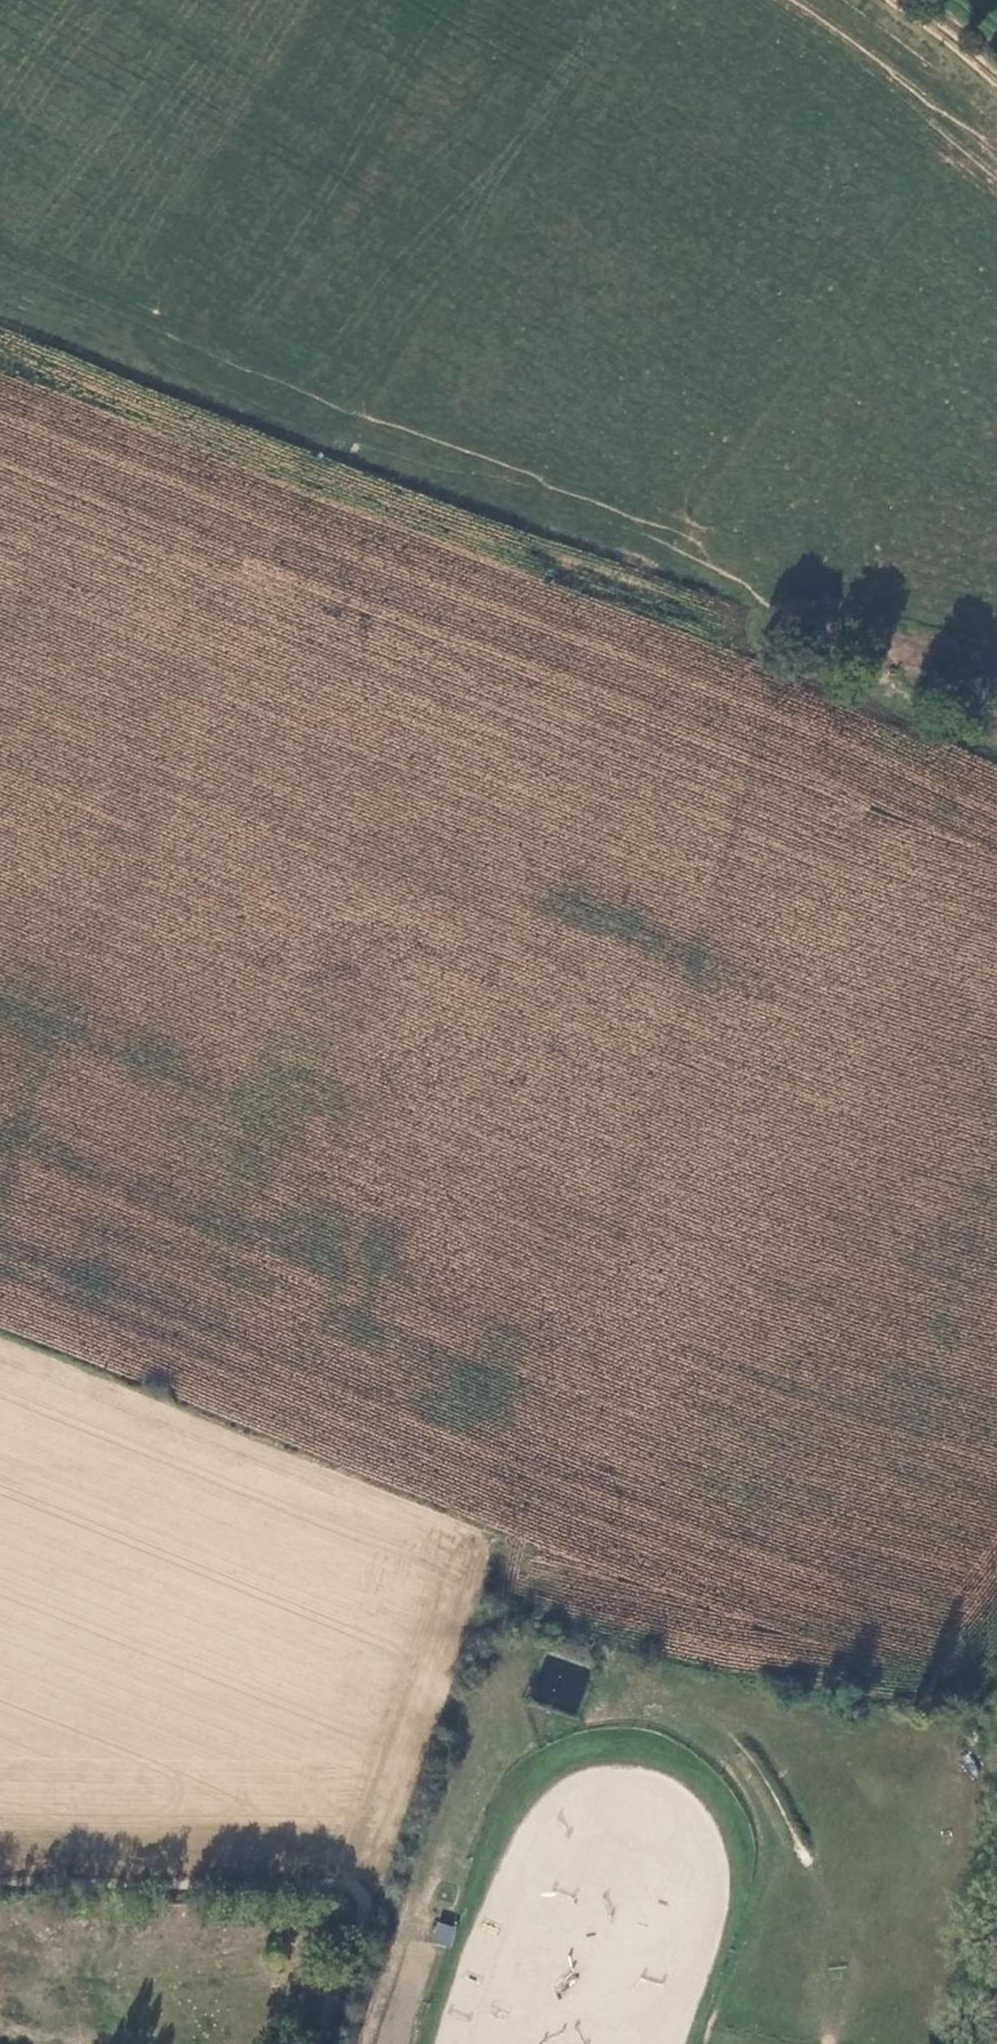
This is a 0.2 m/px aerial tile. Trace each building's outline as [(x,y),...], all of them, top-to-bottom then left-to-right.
[(455,1931),(436,1925),(431,1943),(450,1949),(455,1931)]
